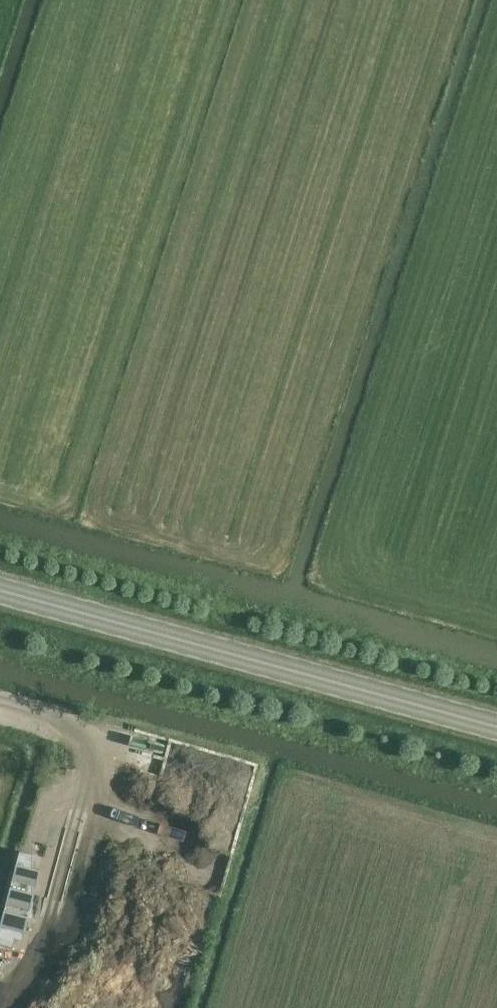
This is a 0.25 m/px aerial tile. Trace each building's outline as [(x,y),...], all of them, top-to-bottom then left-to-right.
[(12,949),(15,938),(22,940),(28,917),(33,918),(32,887),(36,888),(40,871),(32,869),(31,855),(19,852),(0,926),(0,946),(12,949)]
